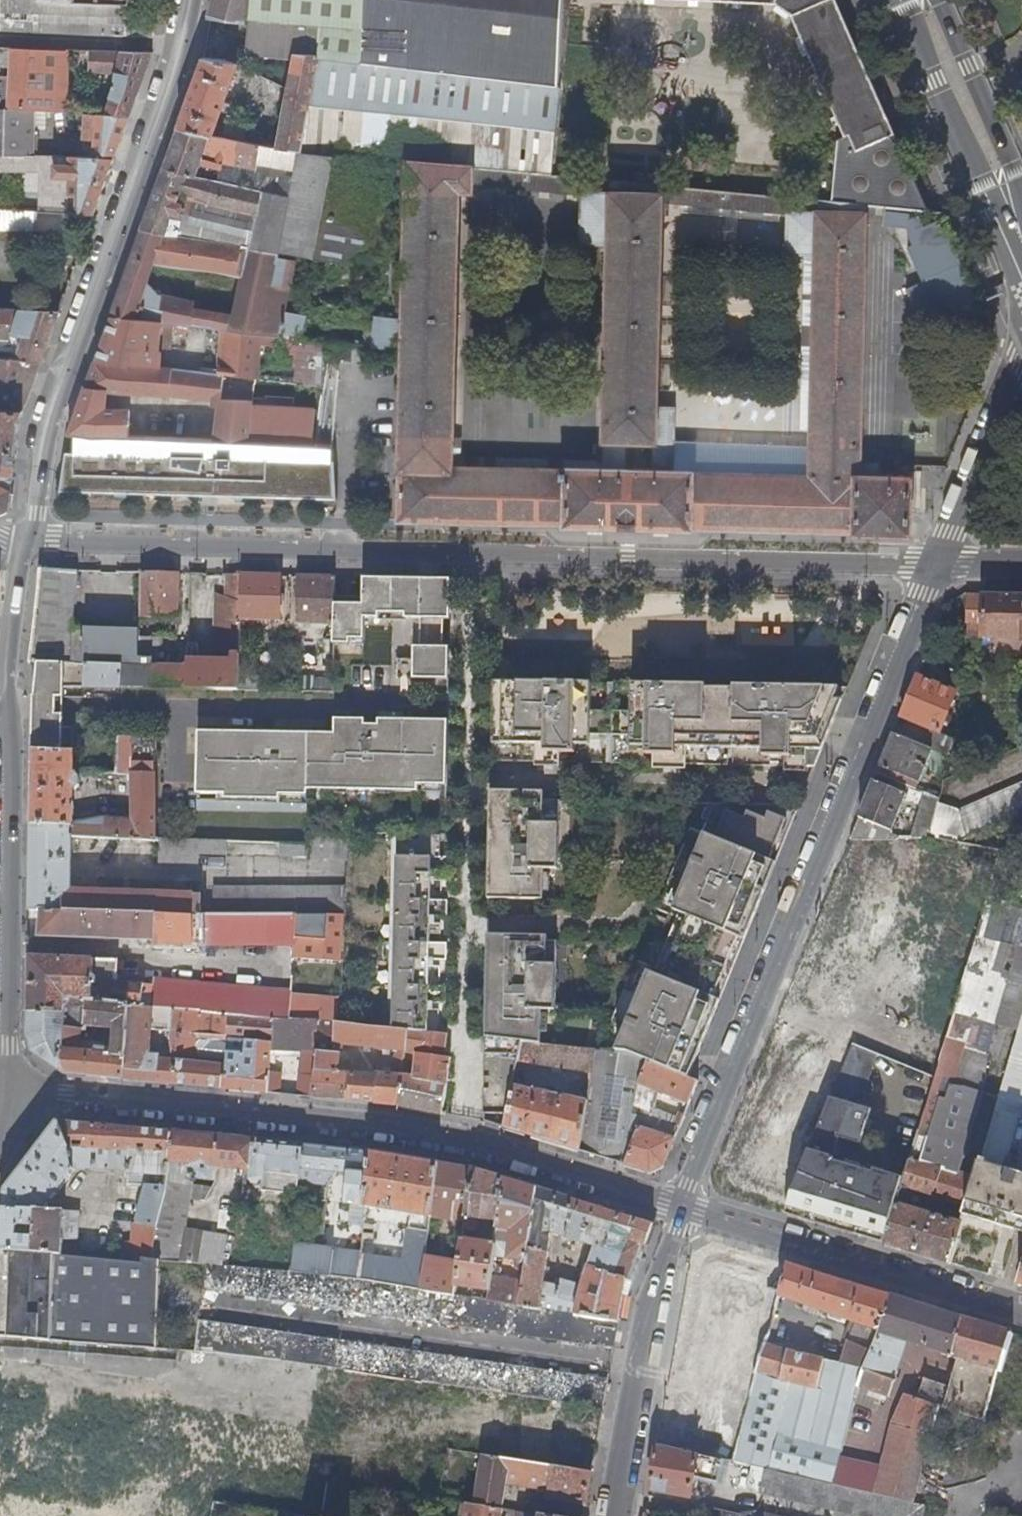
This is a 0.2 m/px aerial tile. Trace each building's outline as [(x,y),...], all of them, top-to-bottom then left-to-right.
[(156,38),(161,8),(130,6),(87,4),(82,4),(81,4),(80,5),(77,5),(73,5),(70,5),(67,4),(62,3),(49,0),(0,0),(0,30),(156,38)] [(211,16),(250,20),(324,26),(327,0),(215,0),(211,16)] [(324,26),(319,56),(318,64),(561,87),(570,0),(412,0),(410,30),(365,26),(367,0),(327,0),(324,26)] [(365,26),(410,30),(412,0),(367,0),(365,26)] [(930,211),(887,116),(880,119),(872,99),(879,96),(836,0),(721,0),(778,3),(792,13),(845,133),(837,139),(836,202),(867,205),(930,211)] [(324,26),(250,20),(243,50),(296,54),(319,56),(324,26)] [(11,77),(10,93),(0,93),(0,111),(35,113),(47,114),(70,116),(73,50),(0,47),(0,77),(11,77)] [(129,119),(153,53),(80,50),(79,70),(90,70),(89,73),(118,74),(117,86),(106,118),(129,119)] [(284,125),(279,147),(282,148),(300,150),(303,150),(318,64),(319,56),(296,54),(284,125)] [(206,55),(181,126),(214,134),(240,64),(206,55)] [(561,87),(318,64),(303,150),(397,159),(410,161),(472,167),(499,169),(552,174),(561,87)] [(10,93),(11,77),(0,77),(0,93),(10,93)] [(880,119),(887,116),(883,105),(879,96),(872,99),(880,119)] [(6,157),(33,158),(34,132),(46,132),(47,114),(35,113),(0,111),(0,157),(6,157)] [(229,114),(224,136),(279,147),(284,125),(229,114)] [(114,161),(129,119),(106,118),(97,117),(85,117),(85,133),(96,134),(95,159),(114,161)] [(214,134),(181,126),(173,150),(205,157),(230,162),(229,169),(215,167),(214,174),(213,179),(291,197),(295,179),(291,173),(291,168),(296,169),(300,150),(282,148),(279,147),(224,136),(214,134)] [(378,266),(382,243),(397,159),(303,150),(300,150),(296,169),(291,168),(291,173),(295,179),(291,197),(213,179),(201,177),(195,175),(166,169),(145,228),(169,233),(176,213),(184,216),(188,203),(181,200),(183,194),(215,204),(257,215),(252,237),(246,235),(243,246),(280,252),(287,253),(377,269),(378,266)] [(205,157),(173,150),(166,169),(195,175),(196,170),(200,170),(205,157)] [(33,158),(6,157),(4,177),(36,178),(36,158),(33,158)] [(36,158),(36,178),(54,179),(55,158),(36,158)] [(95,216),(114,161),(95,159),(93,158),(55,158),(54,179),(54,197),(79,198),(78,215),(95,216)] [(472,167),(410,161),(409,185),(409,186),(402,436),(404,436),(403,468),(402,468),(402,485),(396,485),(395,511),(391,511),(391,520),(567,525),(567,527),(622,528),(647,528),(693,529),(693,528),(857,531),(857,533),(911,534),(914,479),(880,478),(880,464),(861,463),(867,205),(836,202),(811,200),(811,214),(791,213),(790,250),(793,254),(818,254),(813,478),(695,475),(694,473),(674,473),(675,409),(658,408),(663,194),(662,193),(662,185),(644,183),(613,180),(612,194),(601,194),(583,193),(582,240),(586,243),(611,244),(606,441),(607,442),(607,471),(569,470),(569,472),(451,468),(452,437),(454,437),(460,190),(472,190),(472,178),(472,167)] [(497,181),(499,169),(472,167),(472,178),(497,181)] [(554,175),(552,174),(499,169),(497,181),(497,185),(583,193),(601,194),(602,179),(554,175)] [(213,179),(214,174),(202,171),(201,177),(213,179)] [(804,199),(676,186),(675,202),(788,213),(788,211),(803,212),(804,199)] [(176,213),(169,233),(243,246),(246,235),(252,237),(257,215),(215,204),(183,194),(181,200),(188,203),(184,216),(176,213)] [(0,211),(0,232),(35,233),(36,213),(0,211)] [(297,260),(280,256),(280,252),(243,246),(169,233),(145,228),(113,316),(164,322),(196,326),(228,330),(263,334),(304,339),(309,315),(286,311),(297,260)] [(384,310),(371,309),(365,346),(364,348),(376,350),(376,347),(387,349),(391,327),(384,327),(385,320),(383,319),(384,310)] [(25,338),(16,362),(42,363),(60,314),(0,311),(0,337),(25,338)] [(164,322),(113,316),(98,360),(131,364),(133,349),(161,352),(164,322)] [(258,380),(263,334),(228,330),(223,376),(225,376),(258,380)] [(16,362),(25,338),(0,337),(0,361),(16,362)] [(340,498),(338,458),(344,343),(332,342),(318,446),(315,446),(219,441),(177,439),(98,438),(78,435),(78,451),(69,451),(63,491),(148,493),(148,500),(160,501),(160,494),(256,496),(256,504),(269,505),(269,497),(304,497),(303,500),(316,500),(317,498),(340,498)] [(98,360),(71,434),(78,435),(98,438),(177,439),(177,422),(132,420),(132,410),(108,411),(110,390),(223,402),(219,441),(315,446),(317,410),(255,408),(255,401),(254,401),(223,400),(224,390),(225,376),(223,376),(131,364),(98,360)] [(42,363),(16,362),(0,361),(0,410),(25,412),(42,363)] [(223,400),(254,401),(255,392),(224,390),(223,400)] [(25,412),(0,410),(0,452),(16,454),(20,426),(25,412)] [(16,454),(0,452),(0,514),(9,509),(16,454)] [(31,663),(40,663),(79,664),(87,664),(126,665),(123,690),(155,690),(155,670),(155,659),(139,658),(140,637),(140,635),(140,630),(75,628),(81,571),(41,570),(31,663)] [(180,574),(143,573),(141,618),(165,619),(165,624),(179,624),(180,574)] [(190,671),(190,691),(240,692),(242,620),(243,576),(225,575),(225,591),(218,590),(217,656),(236,656),(236,663),(200,662),(201,646),(191,646),(190,667),(190,671)] [(243,576),(242,620),(281,622),(283,577),(243,576)] [(337,578),(301,577),(300,625),(336,626),(337,598),(337,578)] [(410,662),(410,680),(451,681),(451,650),(445,650),(445,621),(451,621),(452,582),(368,579),(367,599),(337,598),(336,626),(336,645),(367,646),(367,620),(418,621),(416,663),(410,662)] [(968,594),(966,637),(1021,638),(1021,595),(968,594)] [(155,638),(140,637),(139,658),(155,659),(155,638)] [(79,664),(40,663),(37,698),(65,699),(65,689),(85,689),(86,682),(87,664),(79,664)] [(87,664),(86,682),(85,689),(123,690),(126,665),(87,664)] [(155,670),(155,690),(190,691),(190,671),(155,670)] [(918,675),(902,716),(905,717),(941,732),(958,692),(918,675)] [(317,681),(317,693),(335,693),(335,688),(335,689),(335,682),(317,681)] [(592,684),(495,683),(496,745),(535,746),(535,768),(560,769),(560,754),(575,754),(576,746),(576,736),(591,737),(631,737),(646,738),(646,748),(646,755),(653,756),(653,770),(686,771),(687,748),(763,750),(763,757),(785,758),(785,772),(806,773),(808,768),(816,768),(847,690),(734,687),(734,690),(707,689),(707,687),(632,685),(632,713),(592,712),(592,684)] [(65,699),(37,698),(36,704),(35,716),(65,716),(65,699)] [(65,716),(35,716),(35,717),(34,750),(75,752),(75,729),(65,729),(65,716)] [(898,734),(934,749),(941,732),(905,717),(898,734)] [(201,733),(199,812),(309,812),(309,789),(422,791),(422,787),(449,788),(450,723),(394,722),(394,727),(367,727),(367,722),(337,721),(337,736),(201,733)] [(941,732),(934,749),(951,756),(955,738),(941,732)] [(895,733),(878,774),(917,790),(925,770),(930,772),(933,764),(928,762),(934,749),(898,734),(895,733)] [(576,746),(591,747),(591,737),(576,736),(576,746)] [(646,738),(631,737),(631,747),(646,748),(646,738)] [(75,752),(34,750),(33,823),(63,824),(72,825),(71,837),(82,837),(157,841),(157,818),(157,739),(122,740),(119,776),(132,776),(133,821),(113,818),(75,823),(76,807),(74,807),(75,790),(77,790),(81,787),(81,779),(78,775),(74,775),(75,752)] [(876,780),(860,818),(893,831),(908,793),(876,780)] [(956,844),(1021,815),(1021,784),(959,812),(959,810),(940,804),(931,839),(956,844)] [(544,802),(544,793),(493,792),(492,801),(544,802)] [(926,839),(931,839),(940,804),(941,799),(924,793),(913,839),(926,839)] [(544,802),(492,801),(490,899),(544,900),(545,871),(558,871),(560,803),(544,802)] [(616,1053),(632,1055),(643,1059),(649,1062),(689,1079),(720,1002),(714,1000),(739,938),(745,941),(776,864),(770,862),(787,820),(769,813),(766,820),(748,812),(745,819),(727,812),(706,864),(695,859),(674,911),(687,917),(663,978),(649,973),(616,1053)] [(852,839),(889,839),(893,831),(860,818),(852,839)] [(63,824),(33,823),(32,911),(105,911),(202,915),(297,916),(344,916),(345,890),(200,888),(200,890),(200,896),(72,892),(64,891),(64,875),(62,875),(63,824)] [(72,825),(63,824),(62,875),(64,875),(64,891),(72,892),(73,886),(73,852),(69,852),(69,837),(71,837),(72,825)] [(347,861),(349,835),(310,834),(308,860),(347,861)] [(409,1031),(426,1033),(426,1003),(444,1004),(444,987),(427,986),(428,961),(445,961),(446,944),(428,943),(429,917),(446,918),(447,901),(429,900),(430,875),(448,875),(448,858),(439,857),(440,836),(396,835),(391,1030),(409,1031)] [(157,841),(82,837),(81,846),(157,849),(157,841)] [(198,842),(158,841),(158,864),(197,865),(198,842)] [(199,843),(198,856),(225,857),(225,844),(199,843)] [(280,846),(279,860),(307,861),(307,848),(280,846)] [(821,893),(862,903),(869,874),(828,864),(821,893)] [(73,886),(72,892),(200,896),(200,890),(73,886)] [(859,914),(862,905),(821,893),(818,902),(859,914)] [(886,1244),(952,1264),(964,1224),(942,1217),(955,1176),(959,1177),(981,1105),(986,1083),(969,1077),(966,1088),(957,1085),(953,1086),(964,1048),(987,1055),(1010,980),(1002,978),(1011,947),(1001,943),(1011,906),(989,900),(986,911),(970,962),(953,1019),(936,1077),(906,1177),(886,1244)] [(105,911),(32,911),(31,939),(42,939),(43,938),(90,940),(90,938),(112,939),(112,940),(158,942),(158,946),(294,945),(295,945),(297,916),(202,915),(105,911)] [(344,916),(297,916),(295,945),(294,945),(293,959),(341,960),(344,916)] [(489,1055),(487,1123),(492,1124),(507,1128),(517,1084),(520,1069),(526,1043),(545,1045),(546,1012),(560,1012),(563,944),(528,943),(528,951),(514,951),(514,943),(493,942),(490,1039),(517,1042),(516,1056),(505,1055),(505,1054),(494,1053),(494,1055),(489,1055)] [(528,943),(514,943),(514,951),(528,951),(528,943)] [(120,961),(31,957),(30,1039),(35,1053),(63,1071),(66,1030),(89,1033),(92,1002),(131,1006),(144,1007),(146,986),(119,984),(120,970),(125,970),(125,962),(120,962),(120,961)] [(156,982),(153,1008),(176,1010),(219,1013),(234,1015),(272,1018),(321,1022),(338,1024),(339,1000),(303,999),(305,980),(292,979),(291,994),(156,982)] [(894,1031),(922,1040),(930,1016),(903,1008),(905,1004),(869,992),(852,1042),(874,1049),(879,1033),(892,1037),(894,1031)] [(124,1080),(131,1006),(92,1002),(89,1033),(66,1030),(63,1071),(69,1075),(124,1080)] [(153,1008),(144,1007),(131,1006),(124,1080),(174,1085),(175,1063),(174,1056),(151,1054),(154,1030),(173,1032),(176,1010),(153,1008)] [(175,1063),(174,1085),(226,1090),(227,1069),(190,1065),(192,1041),(200,1042),(200,1034),(216,1035),(219,1013),(176,1010),(173,1032),(172,1040),(174,1056),(175,1063)] [(234,1015),(219,1013),(216,1035),(231,1037),(234,1015)] [(227,1069),(226,1090),(269,1094),(269,1072),(271,1051),(272,1018),(234,1015),(231,1037),(231,1041),(250,1043),(247,1063),(228,1061),(227,1069)] [(318,1055),(321,1022),(272,1018),(271,1051),(318,1055)] [(402,1076),(404,1058),(409,1031),(391,1030),(338,1024),(321,1022),(318,1055),(316,1077),(313,1098),(398,1107),(402,1076)] [(997,1112),(1021,1119),(1021,1026),(997,1112)] [(426,1033),(409,1031),(404,1058),(416,1060),(413,1077),(402,1076),(398,1107),(443,1115),(451,1059),(449,1059),(450,1054),(445,1053),(447,1035),(426,1033)] [(490,1039),(489,1055),(494,1055),(494,1053),(505,1054),(505,1055),(516,1056),(517,1042),(490,1039)] [(593,1079),(597,1052),(597,1050),(545,1045),(526,1043),(520,1069),(529,1071),(531,1062),(588,1072),(587,1078),(593,1079)] [(785,1214),(886,1244),(906,1177),(887,1171),(888,1168),(872,1163),(871,1167),(851,1162),(850,1164),(837,1160),(843,1138),(865,1144),(875,1109),(864,1106),(879,1053),(854,1043),(814,1142),(785,1214)] [(969,1077),(986,1083),(987,1055),(964,1048),(953,1086),(957,1085),(966,1088),(969,1077)] [(625,1165),(643,1059),(632,1055),(616,1053),(597,1052),(593,1079),(590,1095),(582,1152),(625,1165)] [(691,1103),(699,1083),(689,1079),(649,1062),(639,1083),(691,1103)] [(284,1074),(269,1072),(269,1094),(281,1095),(284,1074)] [(313,1098),(316,1077),(304,1075),(301,1097),(313,1098)] [(507,1128),(582,1152),(590,1095),(579,1092),(577,1099),(517,1084),(507,1128)] [(0,1242),(0,1252),(60,1257),(61,1257),(63,1241),(78,1242),(78,1212),(46,1211),(75,1170),(125,1173),(124,1178),(128,1178),(128,1188),(145,1190),(135,1228),(156,1233),(156,1228),(165,1192),(173,1133),(58,1122),(6,1190),(2,1210),(0,1242)] [(665,1166),(676,1139),(640,1128),(625,1165),(650,1173),(665,1166)] [(301,1146),(173,1133),(165,1192),(156,1228),(156,1233),(152,1260),(168,1262),(179,1263),(193,1179),(211,1182),(213,1168),(217,1168),(245,1170),(252,1171),(251,1184),(254,1188),(262,1188),(262,1192),(297,1194),(301,1146)] [(371,1153),(301,1146),(297,1194),(292,1272),(322,1275),(358,1281),(359,1267),(360,1257),(319,1250),(325,1183),(316,1182),(316,1172),(326,1173),(346,1175),(343,1204),(366,1208),(371,1153)] [(439,1164),(371,1153),(366,1208),(364,1222),(370,1223),(372,1209),(410,1215),(405,1269),(425,1272),(431,1218),(439,1164)] [(1021,1232),(1021,1174),(991,1165),(992,1163),(985,1161),(985,1163),(982,1162),(966,1216),(1021,1232)] [(473,1169),(439,1164),(431,1218),(454,1221),(456,1203),(468,1205),(473,1169)] [(500,1222),(505,1179),(473,1169),(468,1205),(465,1225),(478,1227),(479,1219),(500,1222)] [(244,1183),(251,1184),(252,1171),(245,1170),(244,1183)] [(316,1182),(325,1183),(326,1173),(316,1172),(316,1182)] [(527,1263),(538,1189),(505,1179),(500,1222),(496,1247),(494,1258),(527,1263)] [(654,1224),(538,1189),(527,1263),(524,1284),(521,1306),(619,1321),(623,1296),(628,1297),(654,1224)] [(491,1278),(494,1258),(496,1247),(463,1241),(457,1280),(456,1285),(489,1290),(491,1278)] [(158,1350),(168,1262),(152,1260),(141,1259),(140,1266),(61,1257),(60,1257),(0,1252),(0,1338),(158,1350)] [(292,1272),(205,1265),(202,1291),(311,1306),(614,1346),(619,1321),(521,1306),(488,1301),(455,1296),(423,1291),(384,1285),(374,1284),(358,1281),(322,1275),(292,1272)] [(892,1296),(789,1265),(782,1297),(832,1312),(839,1314),(837,1319),(845,1322),(846,1317),(857,1320),(851,1339),(853,1364),(868,1368),(892,1296)] [(359,1267),(358,1281),(374,1284),(376,1269),(359,1267)] [(386,1267),(384,1285),(423,1291),(424,1275),(425,1272),(405,1269),(386,1267)] [(423,1291),(455,1296),(456,1285),(457,1280),(424,1275),(423,1291)] [(488,1301),(521,1306),(524,1284),(491,1278),(489,1290),(488,1301)] [(915,1504),(916,1503),(940,1406),(984,1419),(988,1407),(996,1381),(999,1371),(1011,1333),(1012,1331),(963,1316),(962,1318),(892,1296),(868,1368),(867,1370),(861,1387),(872,1390),(870,1395),(882,1399),(882,1398),(884,1394),(888,1396),(891,1397),(909,1341),(959,1358),(951,1387),(925,1378),(919,1397),(909,1394),(896,1429),(884,1469),(841,1459),(833,1486),(915,1504)] [(176,1304),(176,1324),(196,1324),(196,1304),(176,1304)] [(199,1321),(195,1350),(319,1368),(423,1382),(603,1407),(609,1377),(395,1348),(214,1324),(199,1321)] [(999,1371),(1021,1378),(1021,1336),(1011,1333),(999,1371)] [(765,1470),(833,1486),(841,1459),(858,1399),(861,1387),(867,1370),(769,1344),(759,1373),(752,1397),(746,1420),(733,1463),(765,1470)] [(996,1381),(988,1407),(1013,1415),(1021,1389),(996,1381)] [(488,1430),(484,1456),(525,1462),(541,1465),(583,1471),(583,1470),(584,1443),(488,1430)] [(728,1467),(729,1462),(679,1450),(658,1445),(650,1491),(691,1498),(694,1478),(718,1483),(722,1466),(728,1467)] [(484,1456),(476,1506),(503,1510),(508,1483),(552,1490),(551,1498),(586,1503),(592,1472),(583,1470),(583,1471),(541,1465),(525,1462),(484,1456)] [(926,1505),(916,1503),(915,1504),(833,1486),(765,1470),(761,1493),(860,1515),(924,1515),(926,1505)] [(469,1505),(467,1515),(502,1515),(503,1510),(476,1506),(469,1505)]
